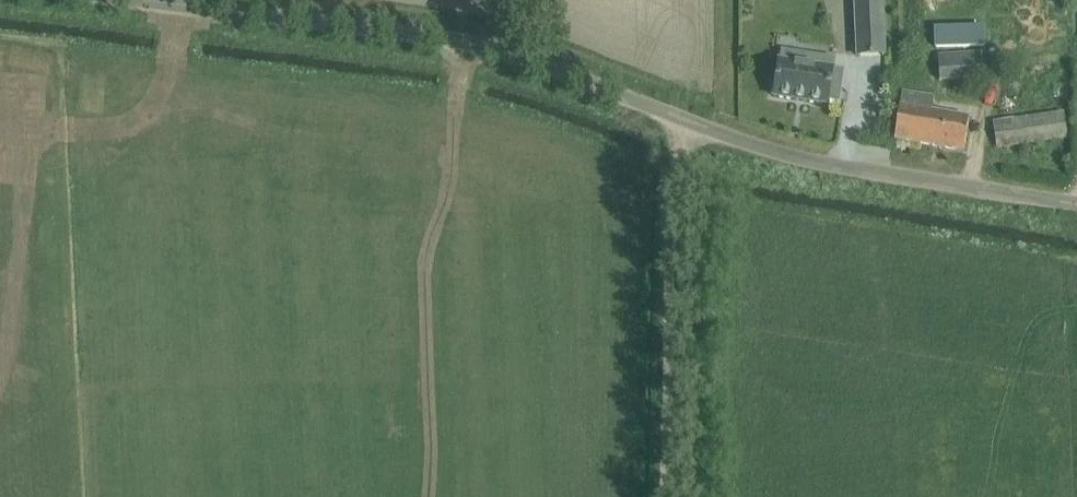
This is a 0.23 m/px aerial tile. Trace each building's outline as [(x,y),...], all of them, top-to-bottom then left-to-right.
[(884,0),(854,0),(855,33),(886,32),(884,0)] [(936,38),(936,48),(984,46),(983,28),(980,28),(935,30),(936,38)] [(835,59),(800,54),(799,64),(781,61),(779,73),(775,72),(771,92),(775,93),(774,97),(828,105),(829,101),(834,102),(837,89),(841,90),(844,71),(834,70),(835,59)] [(982,76),(981,55),(938,59),(940,80),(982,76)] [(1019,105),(1011,151),(1054,158),(1066,87),(1032,81),(1028,107),(1019,105)] [(970,118),(927,112),(930,97),(902,93),(894,140),(964,151),(970,118)]
